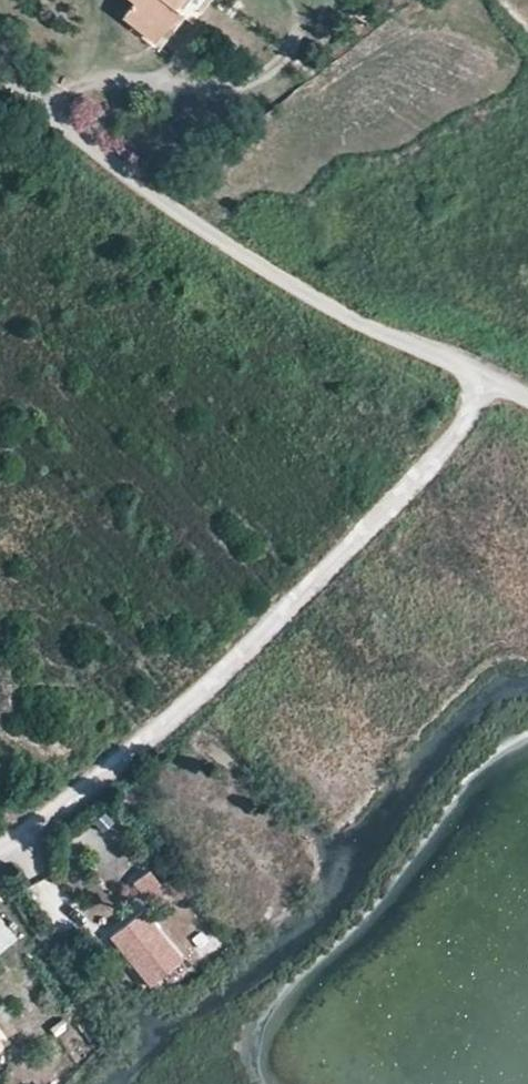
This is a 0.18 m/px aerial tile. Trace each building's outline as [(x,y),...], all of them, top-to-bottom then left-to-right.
[(180,7),(175,3),(177,0),(133,0),(123,14),(156,38),(180,7)] [(180,7),(189,13),(198,0),(177,0),(175,3),(180,7)] [(148,872),(132,884),(149,907),(166,895),(148,872)] [(150,986),(183,961),(144,911),(111,936),(150,986)] [(18,941),(0,919),(0,956),(18,941)]
